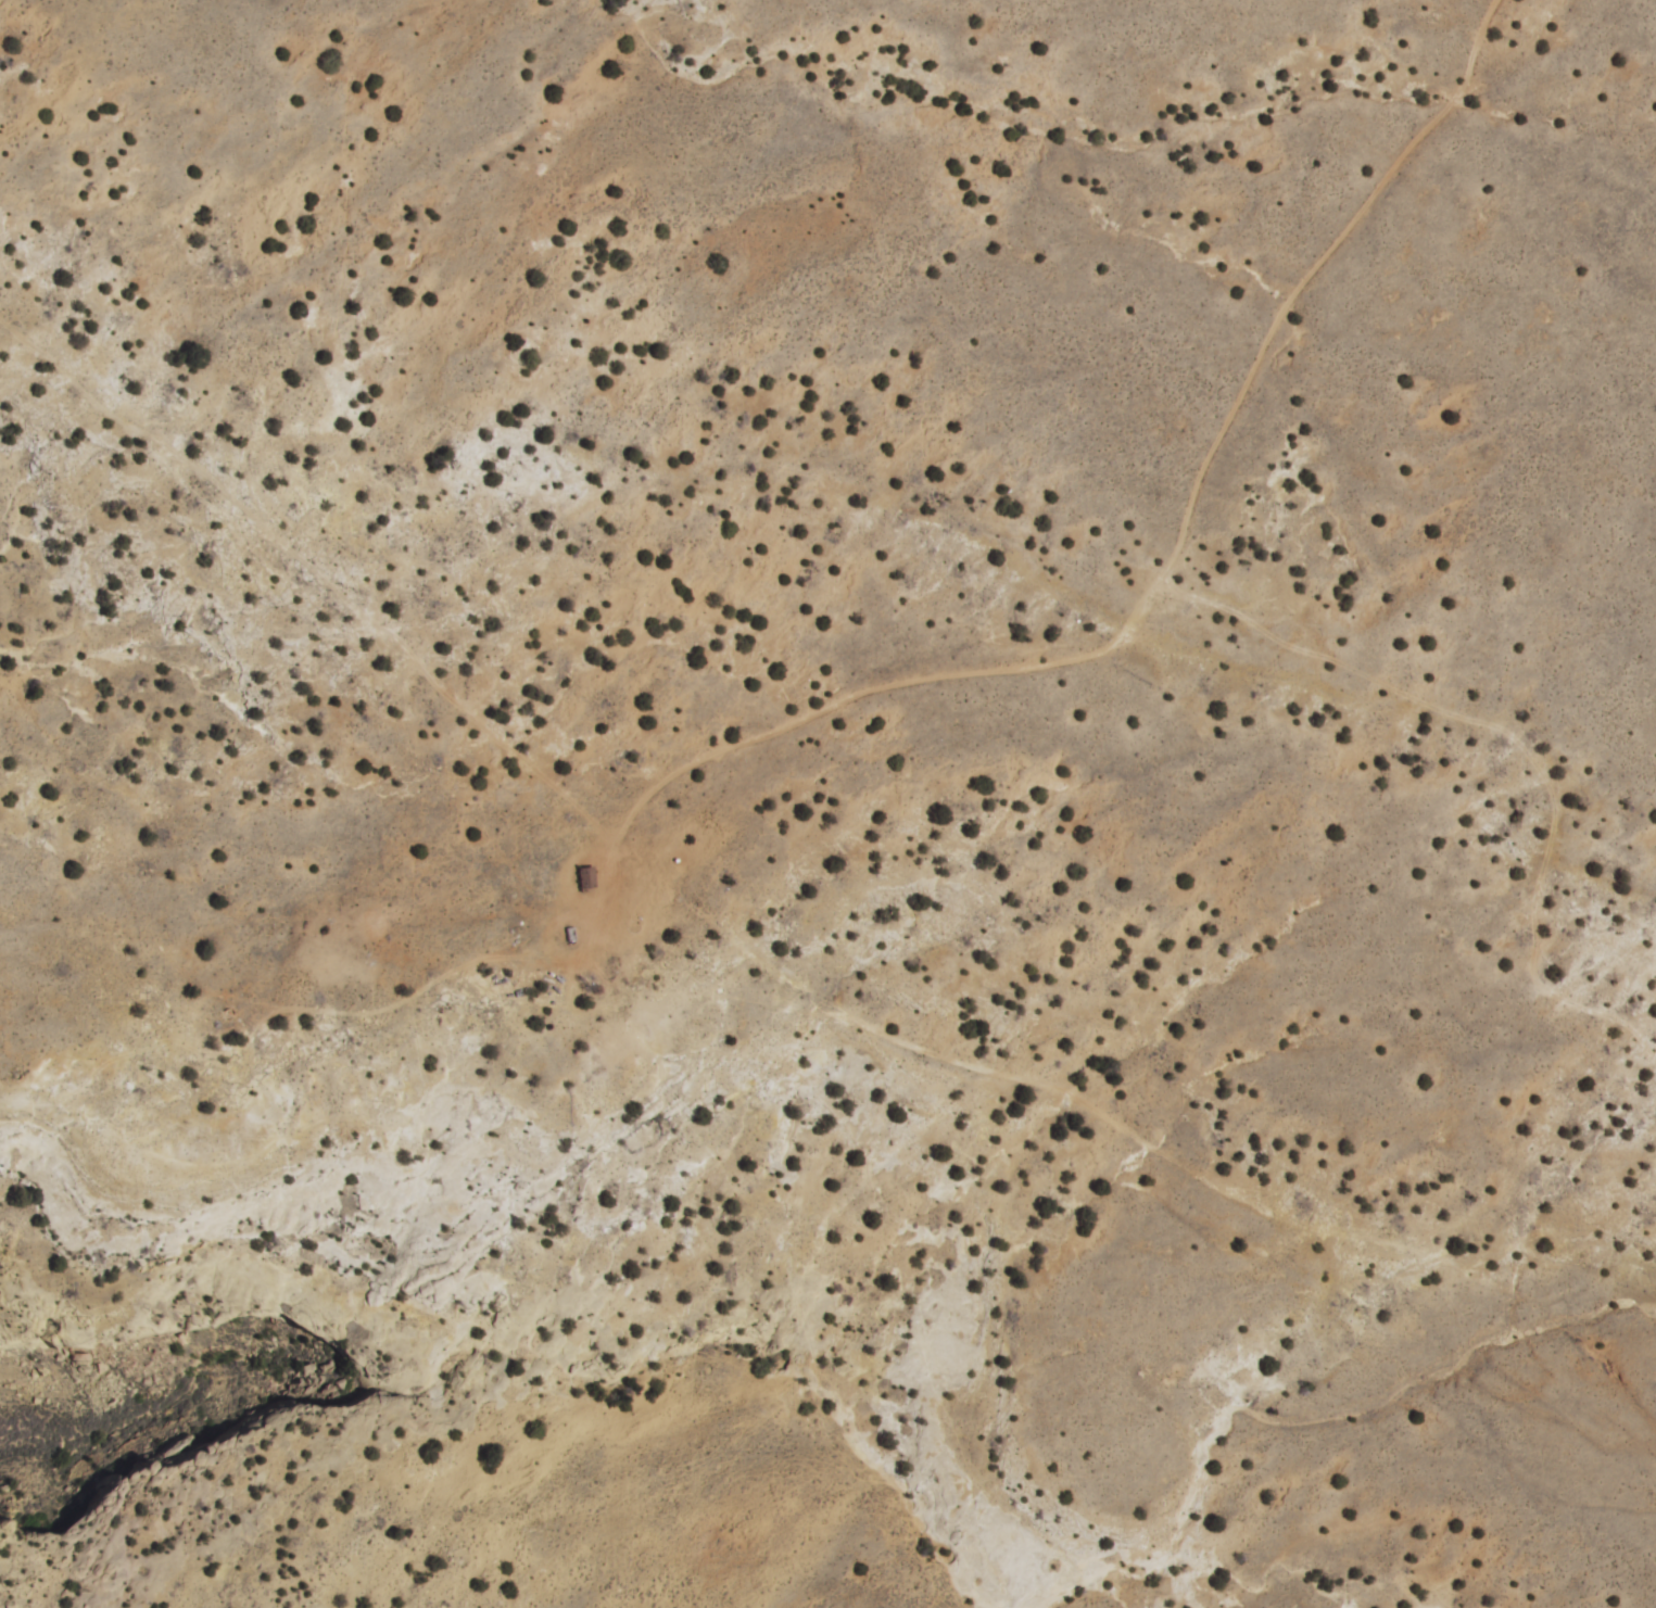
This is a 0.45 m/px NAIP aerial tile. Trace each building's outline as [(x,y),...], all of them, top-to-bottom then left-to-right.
[(594,887),(592,867),(584,868),(586,887),(594,887)]
